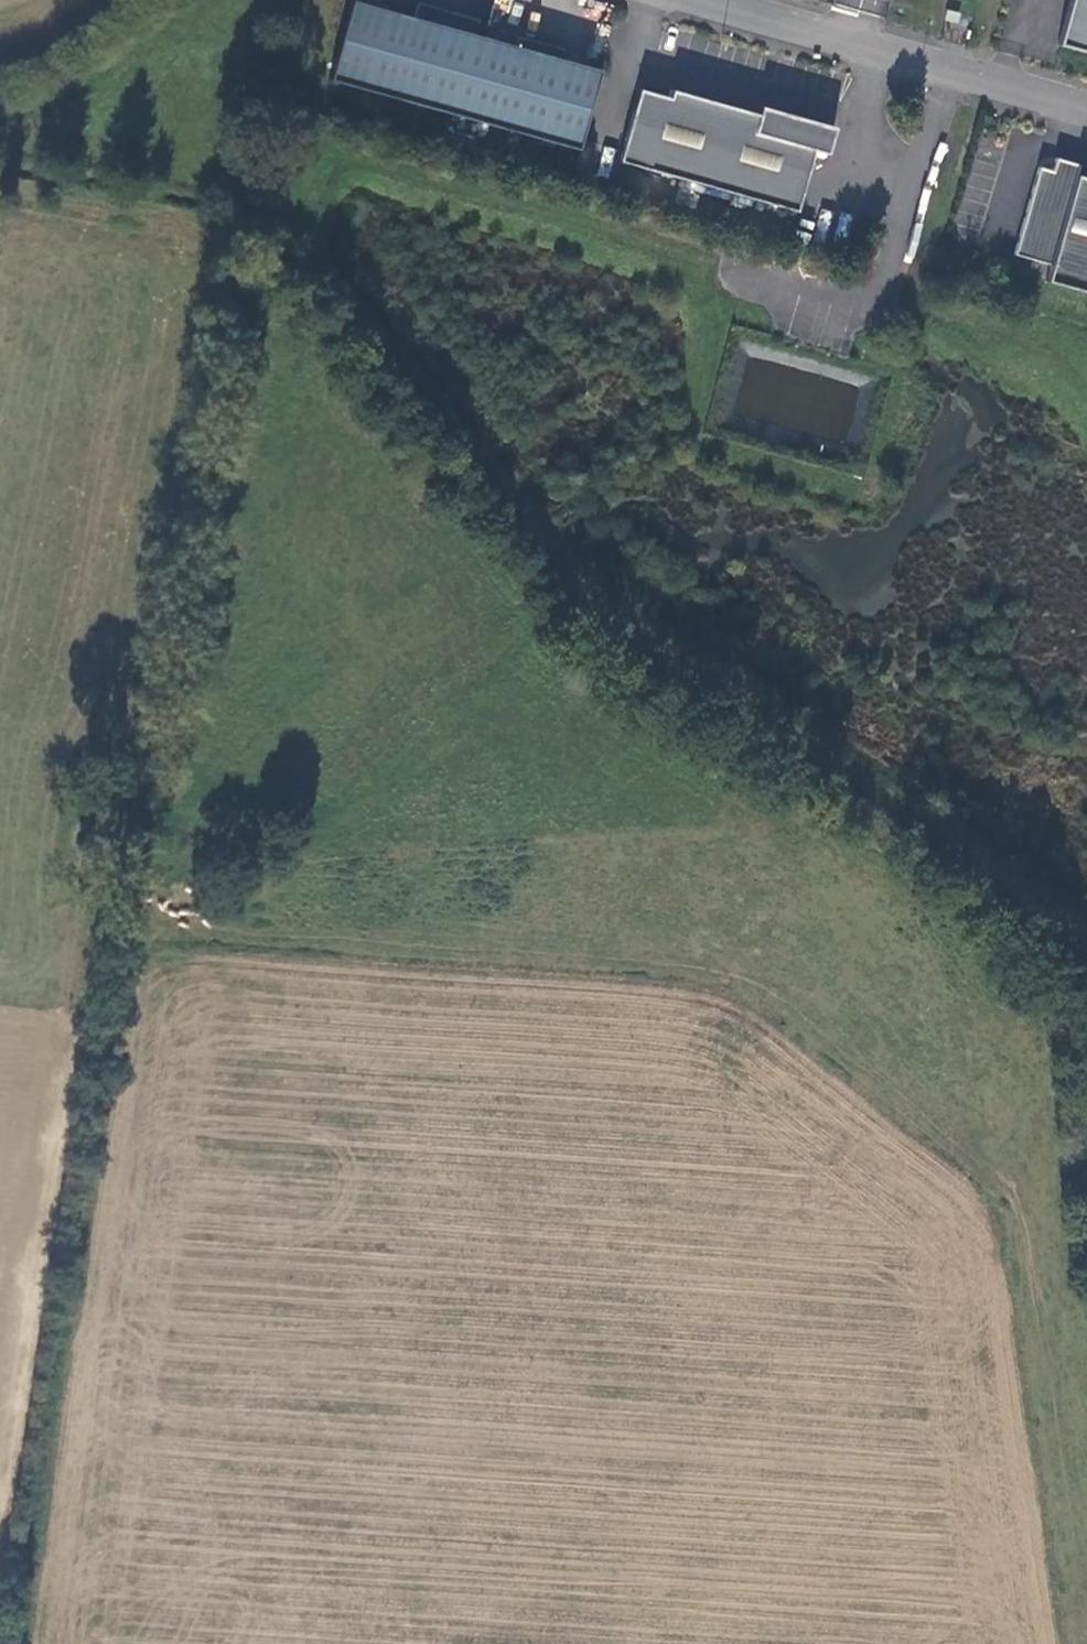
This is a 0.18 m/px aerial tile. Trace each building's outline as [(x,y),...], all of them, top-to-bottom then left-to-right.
[(354,0),(353,0),(331,77),(575,148),(598,71),(354,0)] [(1058,40),(1086,49),(1086,0),(1069,0),(1058,40)] [(838,127),(763,107),(760,114),(673,88),(670,97),(641,89),(621,161),(801,209),(815,151),(829,155),(838,127)] [(1053,262),(1048,279),(1086,290),(1086,175),(1079,173),(1082,162),(1059,155),(1055,168),(1042,164),(1017,252),(1053,262)]
